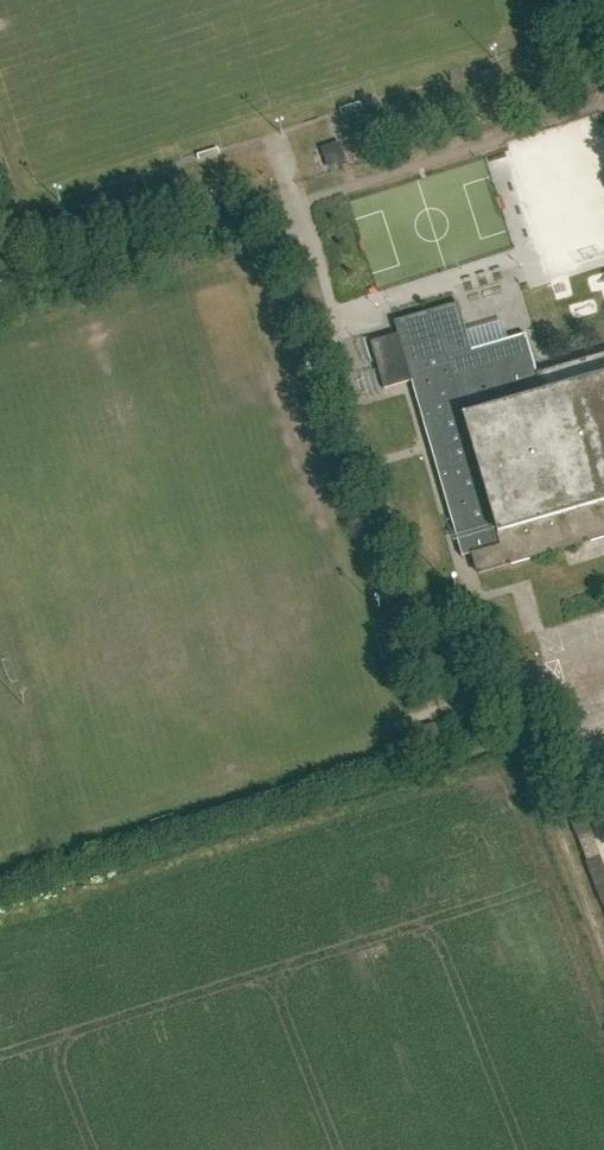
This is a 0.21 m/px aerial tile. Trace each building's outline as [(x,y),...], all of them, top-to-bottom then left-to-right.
[(538,374),(534,362),(526,335),(471,351),(458,304),(394,323),(398,336),(370,344),(384,391),(412,383),(463,559),(473,556),(479,574),(563,550),(603,538),(603,354),(538,374)] [(338,443),(326,446),(332,465),(344,462),(338,443)] [(349,482),(337,486),(342,504),(355,501),(349,482)] [(592,833),(579,838),(588,861),(601,856),(592,833)]
